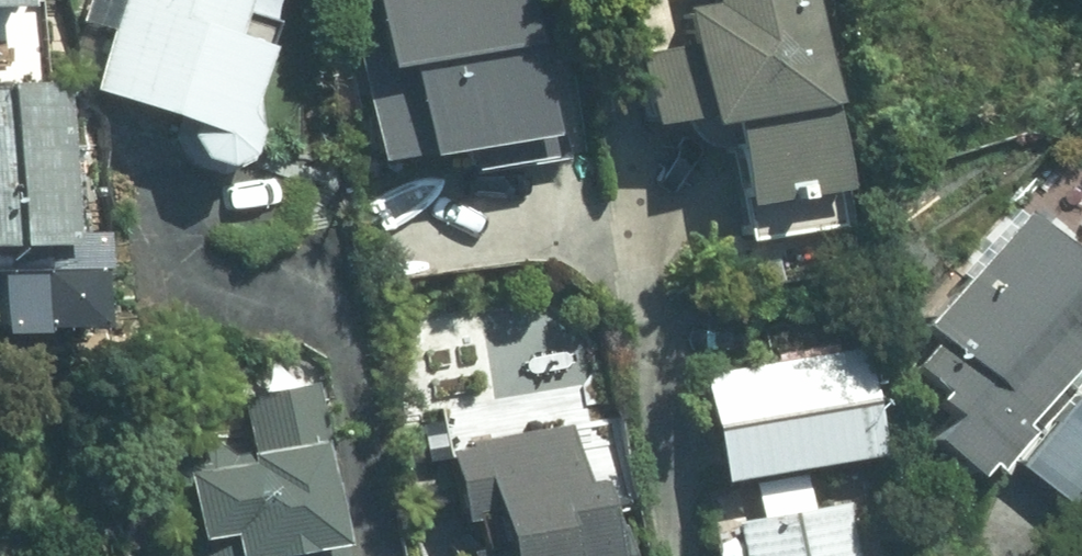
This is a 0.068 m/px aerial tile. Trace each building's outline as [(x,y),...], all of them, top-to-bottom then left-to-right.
[(79,26),(109,36),(89,95),(179,125),(170,152),(237,175),(254,123),(247,121),(279,26),(242,14),(247,0),(87,0),(79,26)] [(376,164),(545,145),(529,0),(358,0),(376,164)] [(809,0),(709,0),(709,3),(679,7),(684,46),(634,53),(644,125),(730,113),(746,229),(840,216),(809,0)] [(58,83),(38,84),(36,21),(0,22),(0,325),(94,323),(92,243),(62,244),(58,83)] [(1006,452),(1077,517),(1081,512),(1081,386),(1063,368),(1081,347),(1081,248),(1077,244),(1081,238),(1081,207),(1064,191),(1063,189),(1045,173),(950,277),(958,285),(923,324),(935,335),(909,363),(931,383),(921,393),(944,415),(920,441),(965,482),(981,463),(989,470),(1006,452)] [(865,347),(696,371),(711,477),(880,453),(865,347)] [(308,381),(237,383),(248,448),(189,457),(205,555),(274,555),(273,549),(334,539),(308,381)] [(438,450),(455,515),(487,507),(494,535),(473,540),(471,543),(469,546),(468,550),(466,553),(465,555),(608,555),(590,472),(578,475),(567,422),(438,450)] [(750,479),(756,513),(728,517),(734,555),(856,555),(847,497),(810,503),(804,470),(750,479)]
